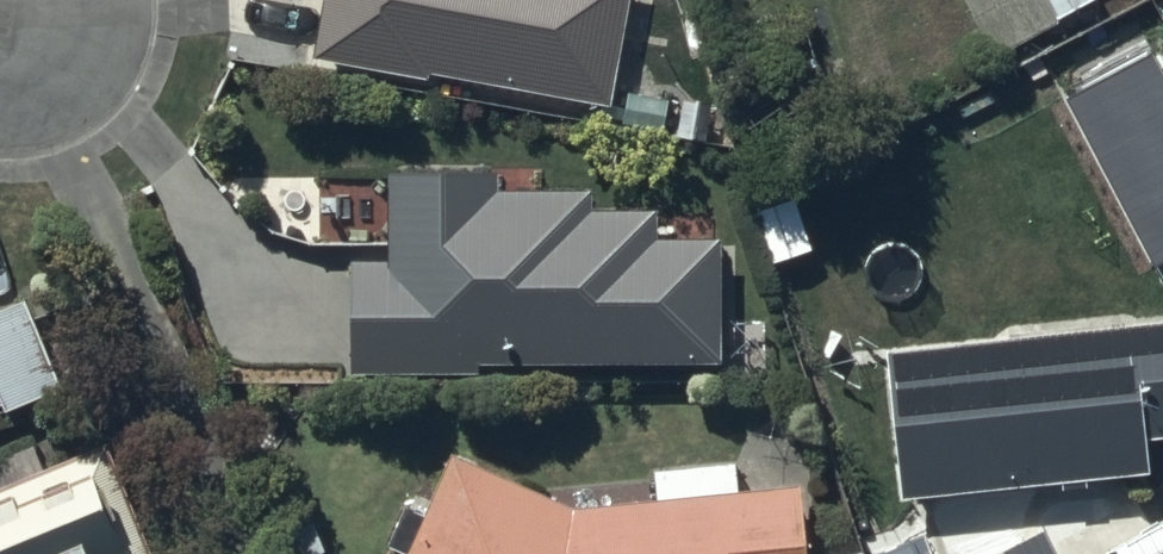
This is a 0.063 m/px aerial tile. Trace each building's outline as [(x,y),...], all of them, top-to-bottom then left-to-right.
[(307,64),(434,86),(435,79),(610,110),(629,0),(318,0),(307,64)] [(998,62),(1104,5),(1102,0),(965,0),(998,62)] [(473,350),(723,350),(724,229),(662,229),(662,202),(590,202),(590,187),(496,187),(496,166),(391,166),(391,251),(352,251),(352,364),(473,364),(473,350)] [(4,405),(61,382),(25,291),(0,301),(0,394),(4,405)] [(890,358),(905,505),(1152,480),(1148,447),(1162,446),(1162,331),(890,358)] [(107,444),(51,467),(41,442),(0,459),(0,553),(152,553),(107,444)] [(806,490),(740,495),(737,462),(653,467),(657,503),(575,510),(451,456),(430,503),(411,495),(389,551),(395,553),(809,553),(806,490)] [(1048,530),(1000,553),(1060,553),(1048,530)]
